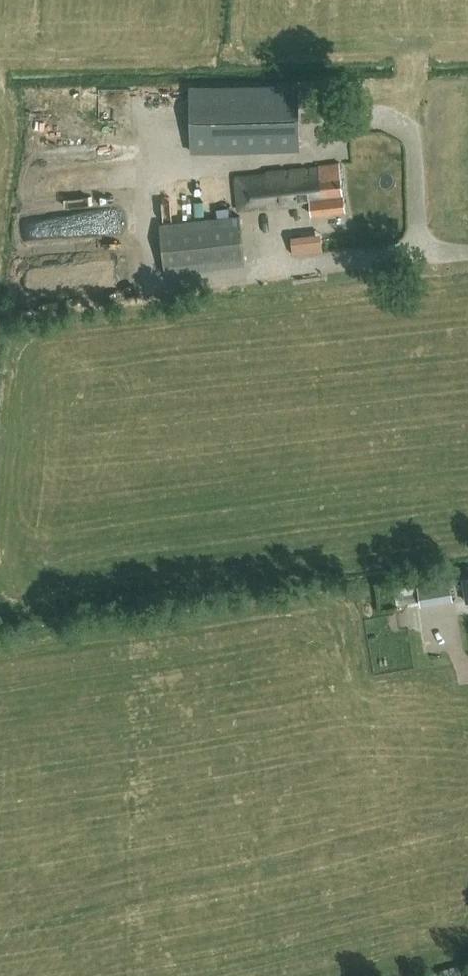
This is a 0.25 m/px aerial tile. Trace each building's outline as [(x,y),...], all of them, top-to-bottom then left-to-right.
[(299,86),(192,89),(193,153),(300,150),(299,86)] [(342,190),(339,160),(318,163),(318,165),(266,170),(266,172),(235,176),(239,208),(270,205),(270,206),(299,203),(299,200),(309,199),(311,212),(345,208),(343,190),(342,190)] [(209,219),(207,196),(159,201),(161,224),(160,224),(165,272),(225,266),(226,278),(244,275),(244,264),(239,216),(209,219)] [(295,242),(296,260),(322,259),(321,241),(295,242)] [(425,602),(453,597),(448,574),(421,579),(425,602)]
